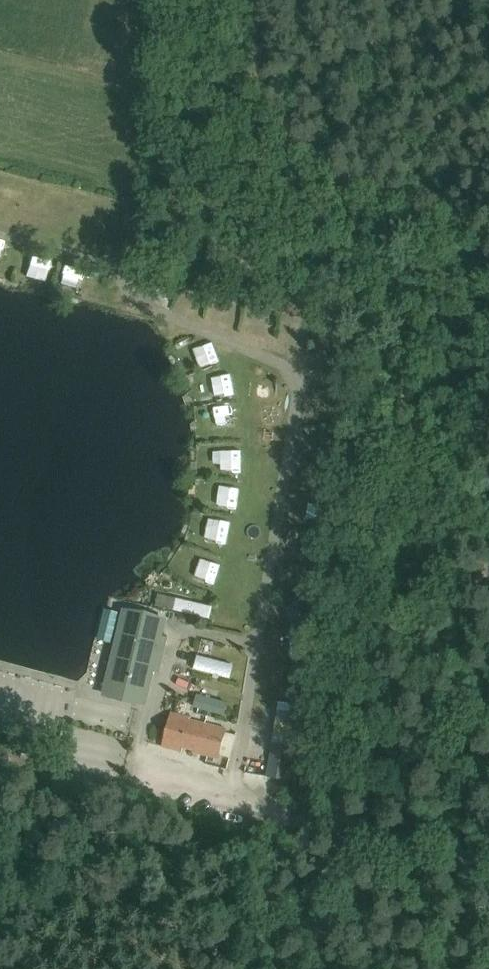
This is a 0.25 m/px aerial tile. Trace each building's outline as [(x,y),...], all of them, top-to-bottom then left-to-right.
[(68,288),(92,296),(99,279),(74,270),(68,288)] [(213,353),(220,373),(229,369),(222,350),(213,353)] [(204,385),(207,400),(225,397),(223,381),(204,385)] [(222,471),(248,470),(247,453),(221,455),(222,471)] [(206,594),(226,600),(233,580),(213,574),(206,594)] [(188,610),(185,621),(222,633),(225,621),(188,610)] [(159,664),(164,645),(158,644),(164,620),(126,611),(106,695),(144,704),(154,663),(159,664)] [(210,667),(206,681),(242,693),(247,679),(210,667)] [(197,695),(194,707),(225,715),(228,703),(197,695)] [(172,713),(163,747),(182,752),(183,748),(194,751),(193,753),(220,759),(227,729),(172,713)] [(267,776),(289,778),(294,734),(275,730),(274,743),(272,742),(267,776)]
